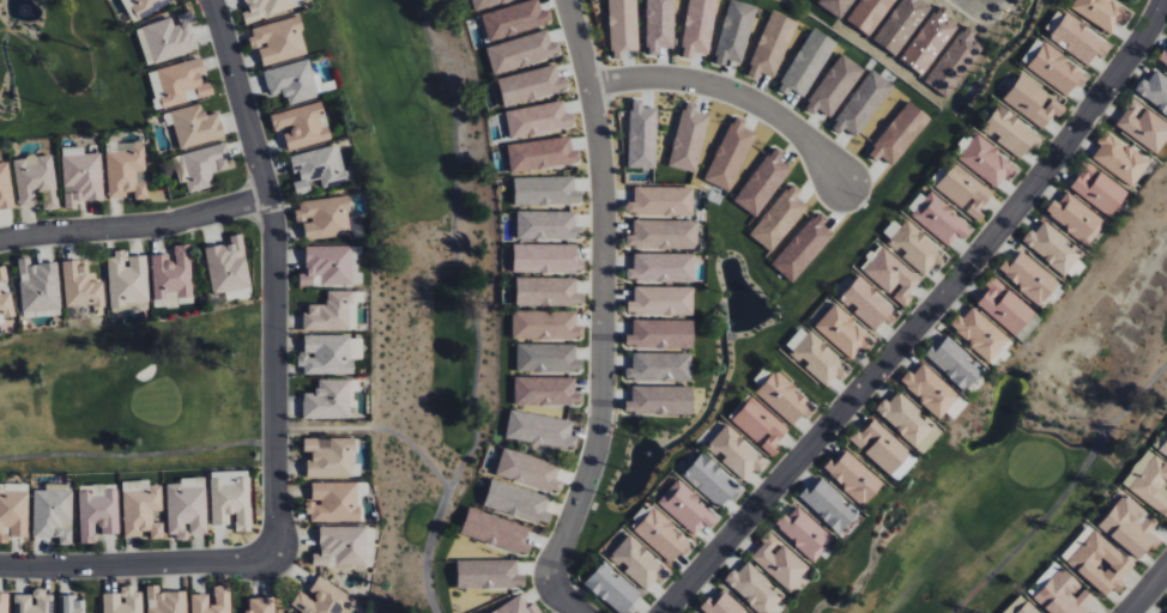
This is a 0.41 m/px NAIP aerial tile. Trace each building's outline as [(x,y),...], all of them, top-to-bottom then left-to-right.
[(138,19),(164,7),(162,3),(169,0),(130,0),(138,19)] [(248,10),(242,12),(245,23),(295,8),(293,0),(245,0),(248,10)] [(611,58),(628,57),(628,51),(638,50),(636,0),(609,0),(611,58)] [(646,55),(659,55),(659,48),(673,48),(674,0),(647,0),(646,55)] [(681,57),(693,59),(694,52),(711,54),(718,0),(688,0),(681,57)] [(1116,0),(1076,0),(1071,8),(1112,34),(1128,7),(1116,0)] [(1057,9),(1042,34),(1090,63),(1095,54),(1103,59),(1112,43),(1057,9)] [(199,50),(191,23),(196,22),(192,11),(136,27),(139,39),(146,38),(153,64),(199,50)] [(263,65),(308,55),(299,16),(249,28),(254,49),(259,48),(263,65)] [(493,74),(561,57),(557,42),(551,43),(548,31),(486,46),(493,74)] [(1081,87),(1090,73),(1042,43),(1027,68),(1068,94),(1074,83),(1081,87)] [(1165,47),(1156,62),(1166,69),(1166,48),(1165,47)] [(148,71),(155,100),(160,99),(162,108),(214,96),(211,81),(206,82),(201,58),(148,71)] [(319,97),(309,58),(263,71),(270,96),(284,92),(288,105),(319,97)] [(498,77),(503,104),(569,91),(567,77),(558,78),(556,66),(498,77)] [(1156,70),(1147,82),(1142,79),(1133,91),(1166,114),(1166,78),(1156,70)] [(1067,105),(1020,74),(1003,101),(1044,128),(1054,113),(1060,117),(1067,105)] [(1133,98),(1114,124),(1157,154),(1166,140),(1166,121),(1133,98)] [(629,167),(656,168),(657,107),(642,107),(643,99),(630,99),(629,167)] [(505,112),(511,139),(576,126),(573,113),(566,114),(563,100),(505,112)] [(288,151),(330,140),(320,101),(270,115),(274,132),(283,130),(288,151)] [(709,113),(696,111),(698,104),(683,101),(671,167),(698,172),(709,113)] [(1024,158),(1040,134),(998,105),(982,129),(1024,158)] [(1105,131),(1097,143),(1101,145),(1092,158),(1134,186),(1150,161),(1105,131)] [(1010,181),(1020,166),(975,134),(958,160),(998,187),(1005,177),(1010,181)] [(507,145),(511,172),(580,163),(578,151),(573,152),(571,136),(507,145)] [(118,143),(118,152),(106,152),(108,196),(134,195),(134,199),(147,199),(145,142),(118,143)] [(179,183),(185,182),(188,193),(214,187),(211,173),(232,168),(225,143),(172,156),(179,183)] [(291,155),(297,181),(293,182),(296,195),(312,192),(309,181),(320,179),(322,188),(347,182),(338,145),(291,155)] [(62,147),(64,209),(78,208),(78,200),(103,200),(101,153),(84,153),(84,146),(62,147)] [(19,206),(41,203),(42,211),(59,208),(52,153),(13,159),(19,206)] [(14,207),(8,161),(0,162),(0,209),(14,207)] [(1129,188),(1085,162),(1069,189),(1113,215),(1129,188)] [(995,190),(951,163),(934,190),(979,218),(995,190)] [(514,177),(514,205),(582,204),(582,190),(575,190),(574,176),(514,177)] [(694,187),(635,186),(634,201),(627,201),(626,214),(693,215),(694,187)] [(963,240),(974,227),(930,191),(910,215),(949,247),(958,236),(963,240)] [(1107,221),(1067,192),(1059,203),(1054,199),(1044,212),(1089,246),(1107,221)] [(295,202),(298,222),(303,221),(305,240),(352,234),(347,196),(295,202)] [(517,240),(582,239),(582,226),(575,226),(575,210),(517,211),(517,240)] [(927,277),(946,254),(906,219),(899,227),(894,232),(888,227),(882,235),(904,254),(902,257),(927,277)] [(1083,254),(1047,219),(1034,233),(1031,230),(1022,238),(1062,276),(1083,254)] [(627,234),(627,248),(698,249),(698,221),(633,220),(633,234),(627,234)] [(205,247),(212,294),(226,292),(227,297),(242,295),(241,289),(251,287),(242,233),(229,235),(231,243),(205,247)] [(151,254),(153,299),(167,298),(167,293),(177,293),(177,298),(193,297),(190,244),(172,245),(173,253),(151,254)] [(577,244),(514,244),(513,272),(584,273),(584,259),(577,259),(577,244)] [(923,281),(879,244),(859,268),(891,295),(891,296),(902,305),(923,281)] [(306,246),(306,273),(299,273),(299,285),(352,285),(352,246),(306,246)] [(1001,270),(1039,306),(1059,284),(1021,248),(1001,270)] [(110,309),(148,307),(146,255),(128,256),(128,252),(108,253),(110,309)] [(627,281),(694,280),(694,253),(633,254),(633,268),(627,268),(627,281)] [(61,308),(57,262),(30,264),(30,257),(17,258),(23,317),(34,316),(33,311),(61,308)] [(63,262),(65,307),(104,306),(104,282),(89,282),(89,261),(63,262)] [(8,280),(5,265),(0,266),(0,282),(8,280)] [(839,297),(875,329),(884,319),(890,325),(900,314),(859,276),(839,297)] [(1016,335),(1035,310),(992,276),(984,286),(988,289),(977,304),(1016,335)] [(576,278),(516,277),(516,305),(583,306),(583,293),(576,293),(576,278)] [(693,315),(693,287),(634,286),(634,301),(627,301),(627,314),(693,315)] [(357,330),(357,302),(364,302),(363,290),(327,291),(327,304),(305,304),(305,330),(357,330)] [(5,322),(5,318),(15,316),(11,292),(0,294),(0,292),(0,323),(5,322)] [(814,325),(850,360),(862,348),(866,352),(875,343),(836,303),(814,325)] [(991,361),(1011,338),(970,305),(951,328),(991,361)] [(575,311),(512,310),(512,339),(578,341),(578,326),(575,326),(575,311)] [(693,320),(633,319),(632,335),(626,335),(626,347),(693,348),(693,320)] [(849,366),(803,325),(783,347),(829,388),(849,366)] [(300,374),(355,374),(355,358),(363,358),(363,335),(304,336),(304,354),(300,354),(300,374)] [(935,342),(924,354),(965,391),(985,370),(948,336),(939,346),(935,342)] [(576,345),(516,343),(516,371),(577,373),(578,360),(575,360),(576,345)] [(692,354),(633,353),(633,368),(625,368),(625,380),(691,380),(692,354)] [(899,381),(939,418),(960,396),(924,363),(913,374),(909,370),(899,381)] [(792,425),(802,415),(806,419),(817,407),(776,369),(756,391),(792,425)] [(574,393),(575,377),(515,376),(514,406),(577,407),(577,393),(574,393)] [(349,419),(351,380),(317,379),(317,393),(303,392),(303,418),(349,419)] [(692,387),(632,386),(632,401),(625,401),(625,417),(692,418),(692,387)] [(923,454),(944,431),(899,391),(889,402),(884,398),(874,409),(923,454)] [(731,420),(759,444),(773,457),(782,447),(776,443),(789,429),(752,396),(731,420)] [(967,402),(957,396),(947,414),(956,419),(967,402)] [(506,438),(574,449),(576,436),(570,435),(572,420),(510,410),(506,438)] [(853,440),(897,482),(919,460),(874,417),(853,440)] [(722,461),(745,480),(753,470),(758,474),(770,461),(726,424),(708,446),(723,459),(722,461)] [(304,438),(304,452),(308,451),(309,478),(354,477),(353,438),(304,438)] [(1158,451),(1166,457),(1166,438),(1158,451)] [(496,477),(560,492),(563,482),(555,480),(559,463),(503,449),(496,477)] [(822,468),(864,505),(885,483),(848,449),(836,461),(832,458),(822,468)] [(1146,450),(1122,486),(1166,516),(1166,464),(1146,450)] [(682,474),(721,510),(742,487),(703,452),(682,474)] [(211,525),(230,525),(230,514),(236,514),(236,532),(251,531),(250,471),(211,471),(211,525)] [(167,484),(168,538),(188,537),(188,534),(207,534),(206,477),(180,478),(180,483),(167,484)] [(658,501),(694,535),(705,524),(709,528),(719,517),(678,479),(658,501)] [(821,479),(813,488),(809,484),(798,498),(840,533),(859,511),(821,479)] [(484,508),(549,523),(551,514),(545,512),(549,495),(490,481),(484,508)] [(124,535),(150,534),(150,539),(164,539),(163,522),(154,522),(153,511),(163,511),(162,482),(122,483),(124,535)] [(359,482),(311,482),(311,501),(308,501),(307,521),(358,522),(359,482)] [(29,484),(0,484),(0,541),(9,541),(9,536),(28,536),(29,484)] [(58,545),(71,545),(72,484),(45,484),(45,490),(33,490),(32,536),(59,537),(58,545)] [(119,534),(118,484),(79,486),(80,543),(98,543),(98,535),(119,534)] [(1140,560),(1156,539),(1149,533),(1158,521),(1123,494),(1098,526),(1140,560)] [(695,545),(650,503),(642,512),(643,512),(630,526),(671,563),(680,552),(685,556),(695,545)] [(776,527),(814,561),(834,538),(796,504),(776,527)] [(460,533),(526,556),(530,547),(524,545),(530,528),(469,507),(460,533)] [(313,553),(313,566),(369,565),(368,526),(319,527),(320,553),(313,553)] [(1136,566),(1095,529),(1066,561),(1107,598),(1136,566)] [(751,557),(793,596),(807,580),(803,576),(810,568),(769,530),(759,540),(763,544),(751,557)] [(623,569),(622,569),(648,593),(669,570),(629,535),(609,557),(623,569)] [(457,560),(457,588),(518,587),(518,559),(457,560)] [(605,560),(584,582),(617,612),(632,612),(635,610),(630,606),(641,594),(605,560)] [(748,561),(738,572),(734,568),(724,579),(761,612),(768,612),(784,595),(748,561)] [(1062,567),(1033,596),(1050,612),(1092,612),(1087,608),(1096,600),(1083,587),(1062,567)] [(319,576),(306,596),(299,591),(291,604),(303,612),(302,612),(348,612),(357,599),(319,576)] [(186,591),(159,592),(159,585),(146,586),(147,612),(187,612),(186,591)] [(230,585),(214,586),(215,604),(209,604),(209,594),(191,594),(191,612),(231,612),(230,585)] [(142,588),(120,589),(120,593),(103,593),(103,612),(143,612),(142,588)] [(52,590),(33,590),(33,594),(14,594),(14,612),(16,612),(52,612),(52,590)] [(723,590),(713,600),(709,596),(699,608),(704,612),(748,612),(723,590)] [(0,593),(0,612),(8,612),(8,593),(0,593)] [(1021,594),(1007,609),(1008,609),(1004,612),(1041,612),(1021,594)] [(533,603),(528,606),(521,595),(490,612),(539,612),(533,603)] [(85,596),(58,597),(59,612),(85,612),(85,596)] [(236,612),(275,612),(274,597),(249,598),(249,612),(236,612)]
